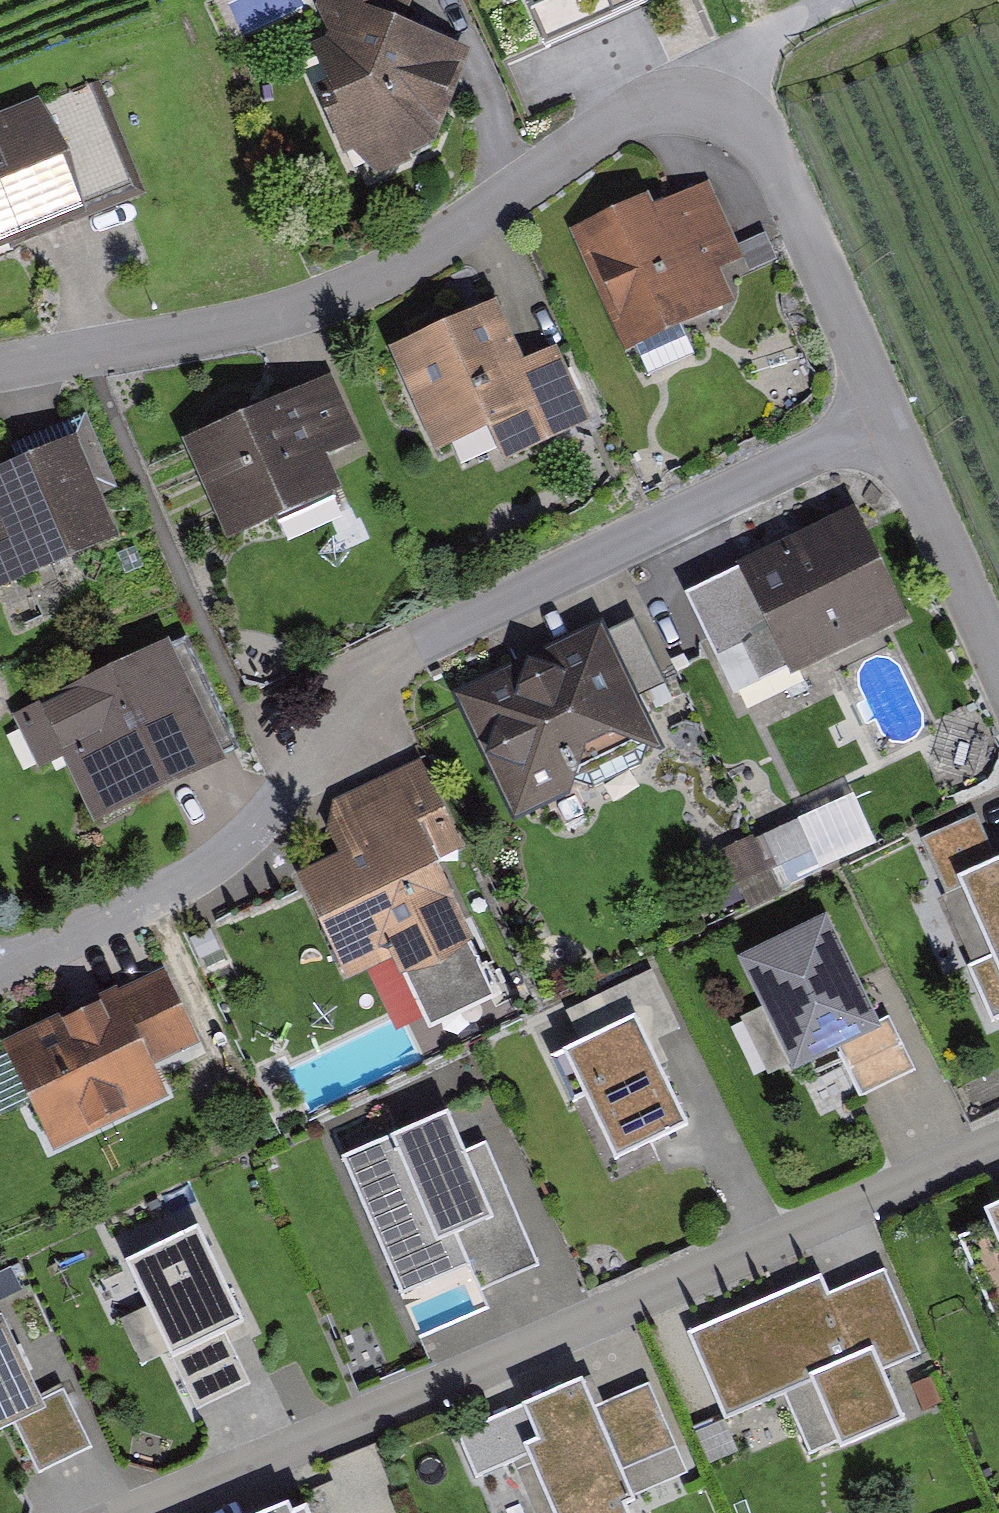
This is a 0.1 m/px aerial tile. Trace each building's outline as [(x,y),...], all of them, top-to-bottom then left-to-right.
[(439,145),(478,50),(411,22),(421,0),(332,0),(330,5),(342,40),(318,49),(363,172),(439,145)] [(555,44),(659,0),(536,0),(555,44)] [(42,97),(0,117),(0,256),(95,212),(42,97)] [(757,293),(707,178),(590,228),(640,344),(757,293)] [(529,357),(502,298),(392,349),(438,449),(493,423),(510,460),(599,419),(563,341),(529,357)] [(364,442),(335,375),(189,437),(234,542),(347,493),(331,456),(364,442)] [(75,444),(0,477),(0,581),(114,532),(75,444)] [(912,619),(856,506),(692,588),(749,701),(912,619)] [(662,723),(612,624),(474,695),(524,794),(662,723)] [(221,763),(171,647),(52,698),(101,814),(221,763)] [(476,847),(433,760),(331,809),(352,852),(304,876),(358,985),(480,925),(448,860),(476,847)] [(749,902),(881,838),(856,788),(724,851),(749,902)] [(939,842),(998,973),(998,815),(939,842)] [(831,932),(751,965),(793,1067),(873,1035),(831,932)] [(208,1059),(156,969),(10,1053),(61,1142),(208,1059)] [(661,1020),(592,1052),(643,1160),(711,1128),(661,1020)] [(474,1111),(361,1161),(428,1309),(492,1281),(475,1243),(524,1221),(474,1111)] [(217,1222),(133,1263),(183,1366),(267,1325),(217,1222)] [(837,1278),(704,1339),(742,1423),(834,1381),(863,1444),(920,1417),(898,1371),(944,1350),(905,1264),(843,1292),(837,1278)] [(133,1266),(104,1281),(168,1411),(198,1396),(133,1266)] [(0,1345),(0,1429),(5,1426),(29,1481),(91,1455),(36,1329),(0,1345)] [(686,1386),(702,1421),(726,1410),(711,1376),(686,1386)] [(588,1378),(527,1404),(541,1438),(527,1444),(557,1512),(638,1512),(630,1495),(696,1466),(658,1379),(599,1405),(588,1378)] [(309,1497),(268,1512),(315,1512),(309,1497)]
